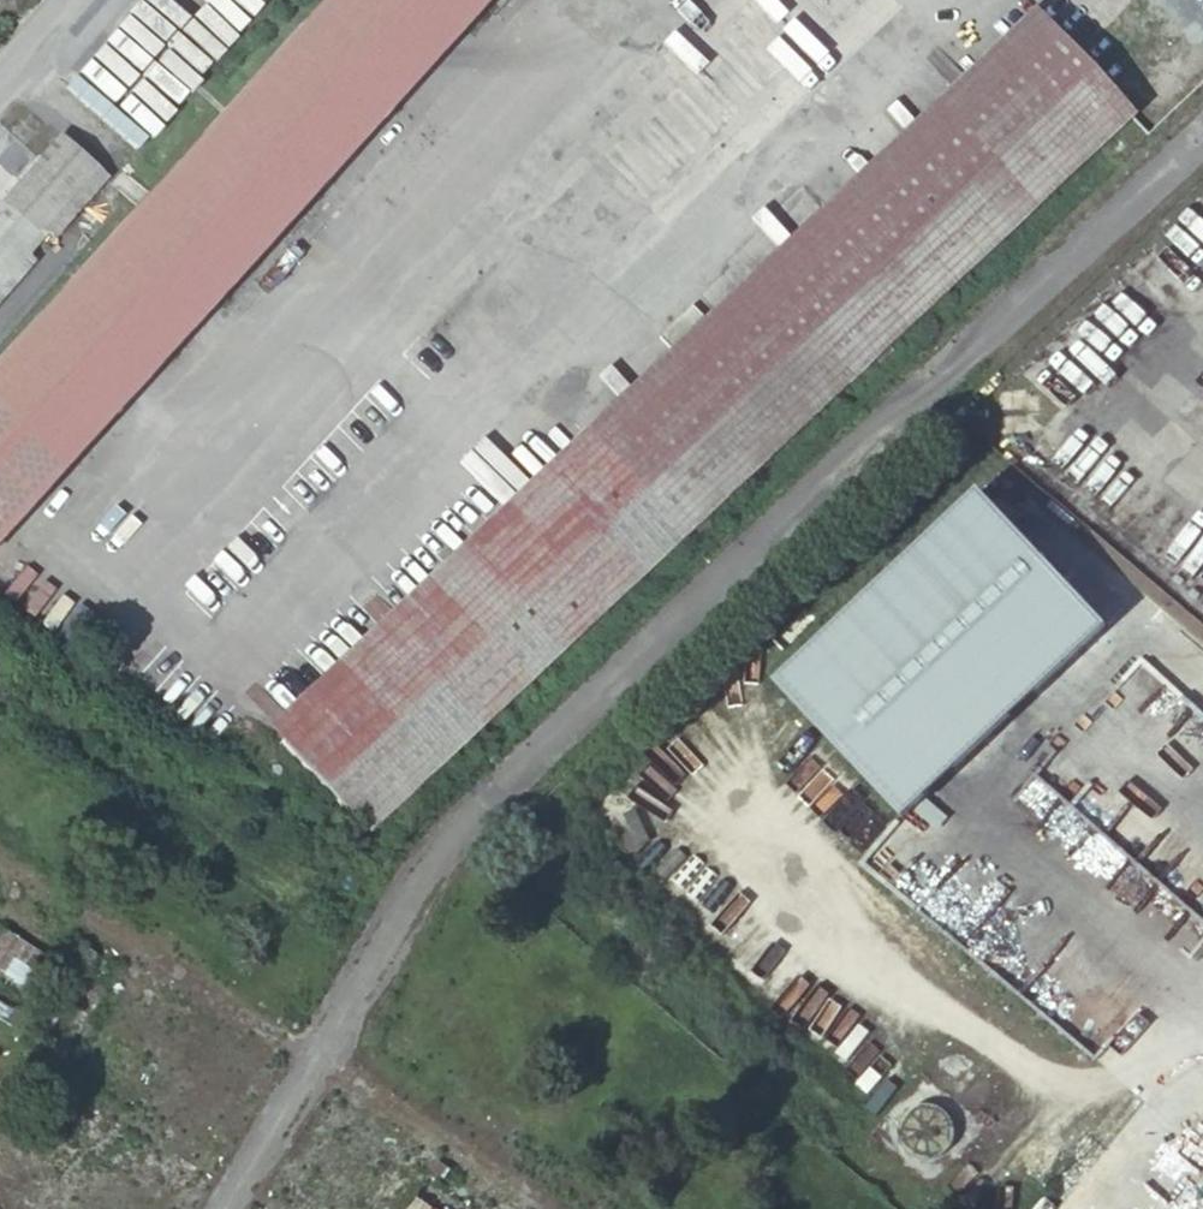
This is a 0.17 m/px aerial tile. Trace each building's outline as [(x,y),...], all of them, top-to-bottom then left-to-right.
[(0,363),(0,541),(486,0),(329,0),(0,363)] [(1202,82),(1202,0),(1164,0),(1194,32),(1185,40),(1169,55),(1126,95),(1155,127),(1202,82)] [(1152,37),(1169,55),(1185,40),(1168,21),(1152,37)] [(278,741),(362,830),(1130,117),(1046,25),(278,741)] [(97,167),(60,134),(0,204),(0,278),(97,167)] [(980,491),(777,683),(904,817),(1107,625),(980,491)] [(8,1027),(46,956),(0,931),(0,975),(3,977),(0,983),(0,1023),(8,1027)]
